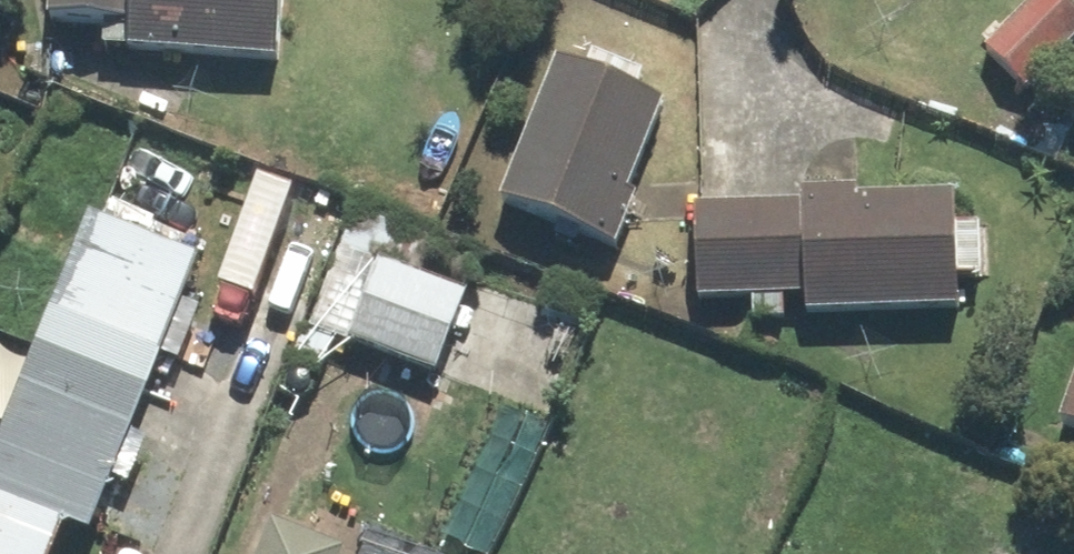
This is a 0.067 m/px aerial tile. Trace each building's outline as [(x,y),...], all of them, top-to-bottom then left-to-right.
[(52,29),(129,32),(128,60),(284,65),(286,0),(52,0),(52,29)] [(1062,0),(1043,0),(985,53),(1023,95),(1073,48),(1073,13),(1062,0)] [(643,68),(569,40),(505,204),(615,246),(667,112),(631,98),(643,68)] [(800,216),(698,213),(695,312),(957,320),(958,285),(986,286),(988,233),(957,232),(958,201),(801,195),(800,216)] [(83,544),(87,545),(195,258),(85,217),(0,442),(0,553),(80,553),(83,544)] [(342,251),(313,334),(561,422),(590,340),(342,251)] [(1065,427),(1073,430),(1073,399),(1065,427)] [(277,523),(264,553),(351,553),(277,523)]
